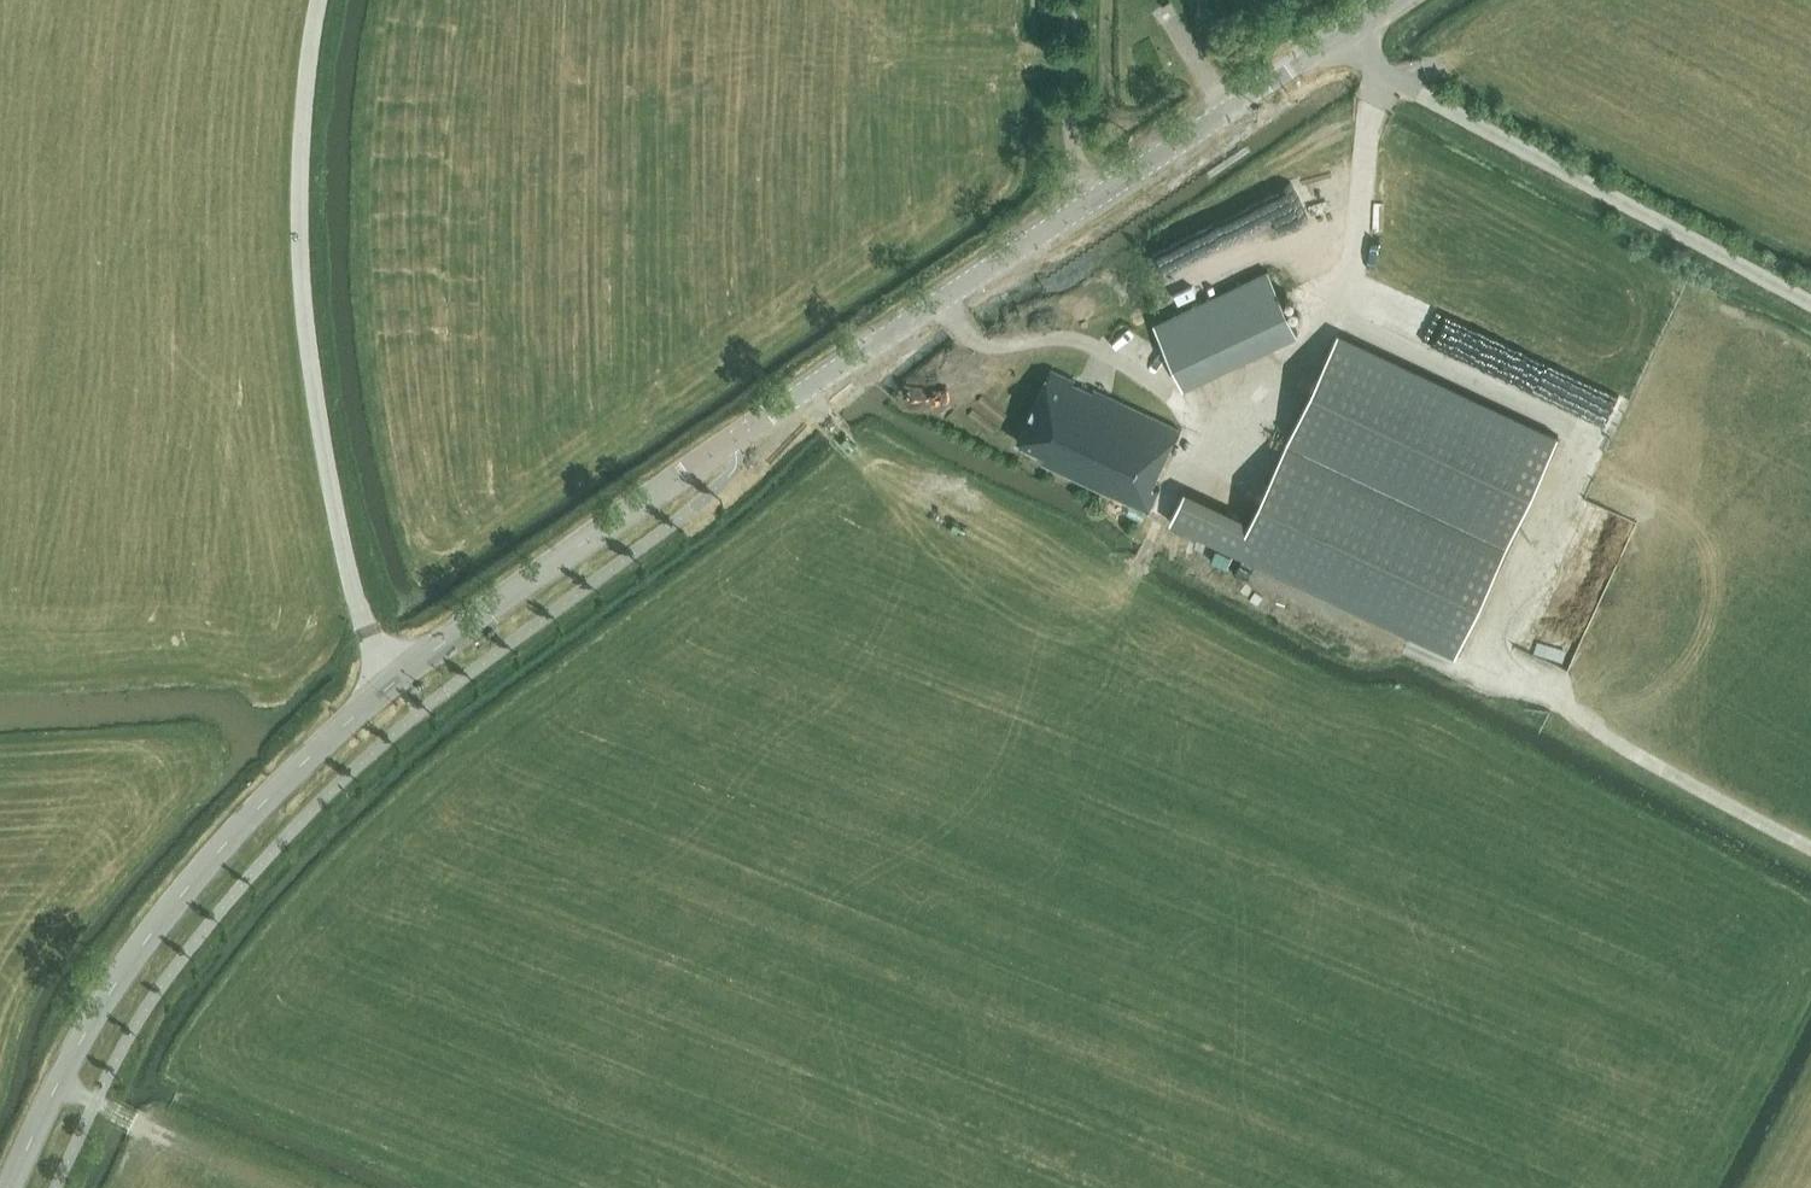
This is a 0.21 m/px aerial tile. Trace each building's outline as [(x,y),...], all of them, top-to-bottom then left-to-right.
[(1184,386),(1299,332),(1268,271),(1154,324),(1184,386)] [(1558,435),(1338,332),(1236,552),(1455,654),(1558,435)] [(1074,379),(1050,368),(1017,439),(1047,452),(1043,461),(1148,509),(1159,487),(1154,485),(1181,428),(1093,388),(1092,391),(1073,382),(1074,379)]
